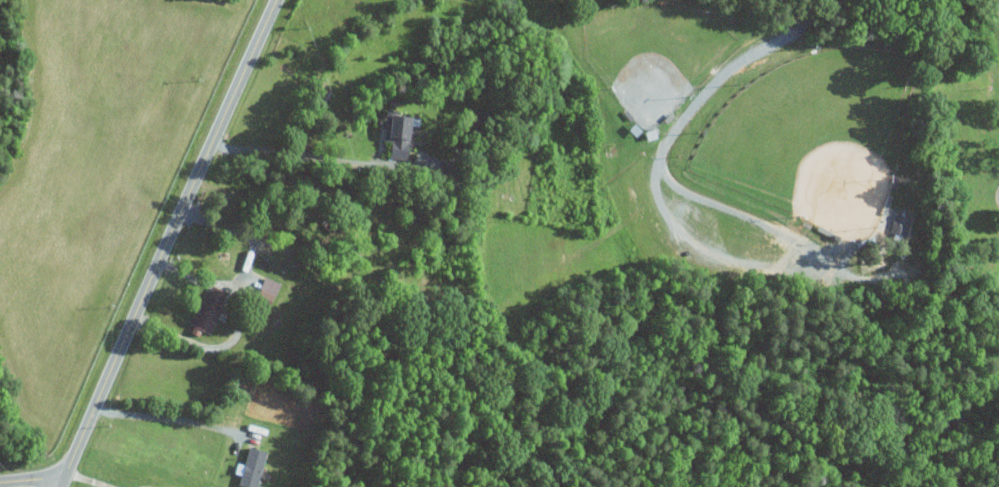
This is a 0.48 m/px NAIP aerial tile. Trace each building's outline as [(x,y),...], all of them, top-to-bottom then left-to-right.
[(417,119),(391,114),(386,143),(391,144),(389,157),(410,161),(417,119)] [(908,236),(912,218),(896,214),(892,232),(908,236)] [(283,284),(267,278),(261,292),(277,299),(283,284)] [(202,337),(204,331),(213,335),(229,292),(211,286),(194,334),(202,337)] [(245,486),(259,486),(270,454),(251,447),(242,474),(244,474),(241,486),(245,486)]
